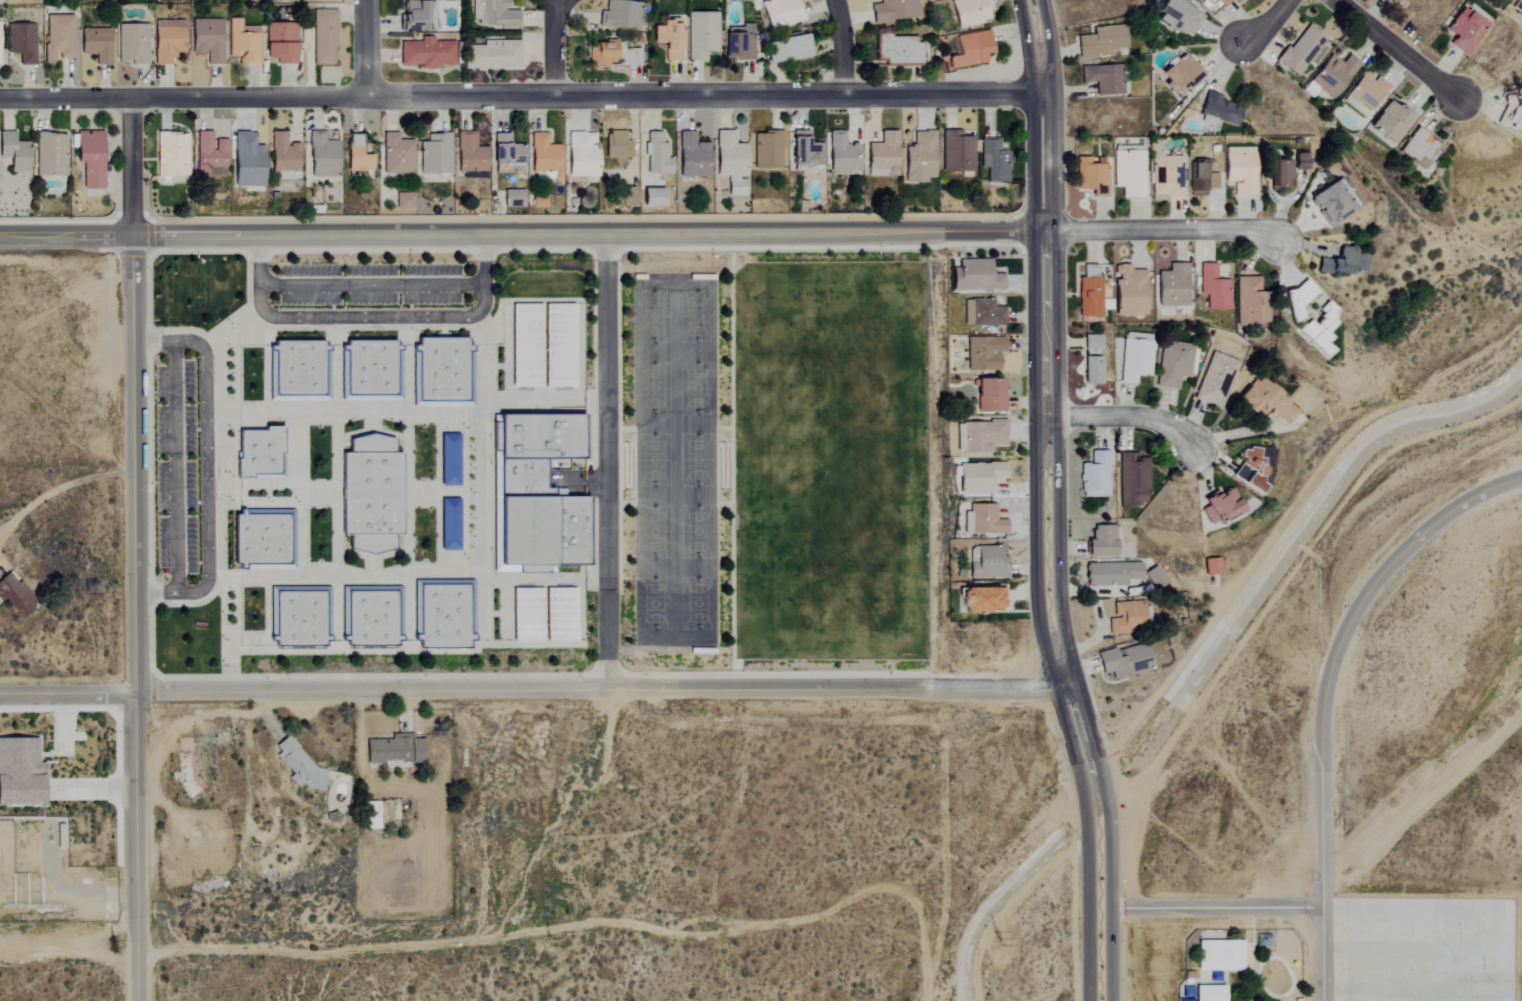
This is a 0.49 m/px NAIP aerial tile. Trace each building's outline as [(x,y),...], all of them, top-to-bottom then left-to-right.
[(471,26),(517,26),(516,10),(507,10),(506,0),(471,0),(471,26)] [(599,10),(598,28),(638,30),(639,21),(644,21),(645,3),(606,0),(606,11),(599,10)] [(802,22),(796,0),(767,0),(760,2),(768,32),(802,22)] [(916,0),(879,0),(879,4),(871,5),(873,23),(918,18),(916,0)] [(985,7),(990,6),(988,0),(950,0),(957,29),(989,21),(985,7)] [(1176,0),(1162,0),(1153,23),(1185,35),(1196,8),(1176,0)] [(1222,8),(1232,0),(1215,0),(1222,8)] [(433,1),(404,2),(404,15),(399,15),(399,32),(434,32),(433,1)] [(1448,46),(1466,56),(1486,22),(1460,7),(1446,31),(1454,36),(1448,46)] [(335,11),(311,11),(311,65),(335,66),(335,11)] [(704,61),(704,52),(716,52),(717,13),(688,12),(687,61),(704,61)] [(44,66),(56,65),(56,59),(73,59),(72,16),(44,16),(44,66)] [(259,26),(240,26),(240,19),(228,18),(227,62),(258,63),(259,26)] [(170,66),(170,53),(183,54),(183,21),(153,20),(153,65),(170,66)] [(220,20),(190,20),(191,54),(205,54),(205,66),(221,66),(220,20)] [(652,26),(652,44),(663,43),(664,62),(680,62),(679,20),(659,20),(659,26),(652,26)] [(265,23),(264,59),(274,59),(274,65),(295,66),(296,24),(265,23)] [(1296,78),(1308,61),(1315,66),(1328,49),(1322,45),(1327,38),(1306,23),(1276,63),(1296,78)] [(34,25),(5,24),(5,53),(18,53),(18,66),(34,66),(34,25)] [(147,25),(118,24),(117,63),(135,64),(135,66),(146,66),(147,25)] [(1127,49),(1124,25),(1091,29),(1092,35),(1076,37),(1079,60),(1110,56),(1110,50),(1127,49)] [(753,61),(752,26),(723,27),(724,58),(743,57),(743,61),(753,61)] [(79,55),(94,55),(94,66),(109,66),(110,28),(80,28),(79,55)] [(992,53),(988,30),(956,35),(959,55),(947,57),(949,69),(985,64),(984,54),(992,53)] [(809,58),(806,36),(763,42),(765,63),(809,58)] [(419,42),(399,42),(399,67),(439,68),(439,66),(453,66),(454,42),(432,41),(432,37),(419,37),(419,42)] [(921,66),(921,38),(875,38),(875,61),(889,60),(889,66),(921,66)] [(519,69),(520,41),(482,40),(482,47),(465,47),(464,68),(519,69)] [(639,66),(639,49),(623,49),(623,41),(601,41),(601,50),(587,50),(587,66),(608,66),(608,61),(618,61),(618,66),(639,66)] [(1175,99),(1202,78),(1184,54),(1157,76),(1175,99)] [(1308,82),(1331,100),(1359,64),(1347,55),(1341,63),(1330,54),(1308,82)] [(1121,65),(1080,66),(1081,84),(1095,84),(1095,97),(1122,96),(1121,65)] [(1373,79),(1363,72),(1341,100),(1351,107),(1355,102),(1369,113),(1389,87),(1376,76),(1373,79)] [(1503,123),(1517,129),(1521,119),(1521,90),(1519,89),(1503,123)] [(1215,121),(1237,126),(1242,106),(1218,101),(1220,95),(1206,92),(1199,122),(1214,125),(1215,121)] [(1367,128),(1392,145),(1411,118),(1386,100),(1367,128)] [(1423,170),(1439,143),(1415,128),(1399,155),(1423,170)] [(859,144),(845,144),(844,130),(828,130),(829,172),(859,171),(859,144)] [(82,189),(102,189),(103,131),(76,131),(75,163),(82,163),(82,189)] [(746,144),(733,144),(733,131),(716,131),(716,176),(727,176),(727,196),(746,196),(746,144)] [(896,177),(897,131),(880,131),(880,144),(867,143),(866,176),(896,177)] [(941,172),(973,173),(974,138),(961,138),(961,131),(942,131),(941,172)] [(212,132),(195,132),(196,177),(226,177),(225,140),(212,140),(212,132)] [(263,146),(255,145),(255,133),(233,132),(232,187),(263,187),(263,146)] [(270,172),(279,172),(279,179),(299,179),(298,144),(286,144),(286,132),(270,132),(270,172)] [(338,177),(336,132),(308,133),(309,178),(338,177)] [(486,171),(486,147),(475,147),(475,132),(456,133),(457,172),(486,171)] [(605,159),(631,158),(630,141),(624,141),(624,132),(604,132),(605,159)] [(694,132),(678,133),(679,178),(709,177),(708,143),(694,143),(694,132)] [(754,132),(752,169),(781,170),(782,133),(754,132)] [(791,132),(792,168),(823,168),(822,143),(809,143),(809,132),(791,132)] [(935,177),(934,132),(912,132),(913,147),(903,147),(904,184),(927,183),(926,178),(935,177)] [(15,142),(16,133),(0,133),(0,158),(9,158),(9,173),(27,173),(28,142),(15,142)] [(66,134),(36,133),(35,176),(65,177),(66,134)] [(186,177),(187,134),(155,133),(155,177),(186,177)] [(412,174),(412,140),(396,140),(397,133),(382,133),(381,174),(412,174)] [(418,174),(449,174),(450,134),(426,133),(425,142),(419,142),(418,174)] [(560,145),(546,145),(546,133),(530,133),(530,172),(553,172),(553,179),(561,179),(560,145)] [(594,133),(567,133),(567,177),(597,177),(597,147),(594,147),(594,133)] [(671,175),(671,158),(666,158),(666,143),(661,143),(661,134),(644,133),(644,174),(671,175)] [(492,165),(522,166),(523,144),(515,144),(515,134),(493,134),(492,165)] [(372,156),(361,156),(361,135),(347,135),(347,171),(371,172),(372,156)] [(980,170),(986,170),(985,183),(1007,183),(1008,150),(999,150),(999,140),(980,140),(980,170)] [(1181,157),(1159,157),(1159,143),(1150,143),(1150,200),(1181,200),(1181,157)] [(1144,198),(1143,147),(1112,148),(1113,188),(1121,188),(1121,199),(1144,198)] [(1254,147),(1224,148),(1224,182),(1233,182),(1233,196),(1254,196),(1254,147)] [(1270,190),(1290,190),(1290,170),(1306,170),(1306,151),(1270,151),(1270,190)] [(1107,198),(1107,165),(1090,164),(1090,159),(1077,158),(1076,191),(1090,192),(1090,198),(1107,198)] [(1217,191),(1218,174),(1211,173),(1211,163),(1189,163),(1188,191),(1217,191)] [(1309,196),(1327,227),(1358,210),(1340,179),(1309,196)] [(663,207),(662,189),(642,190),(642,207),(663,207)] [(523,191),(503,191),(503,208),(523,208),(523,191)] [(545,208),(545,197),(531,197),(531,208),(545,208)] [(1320,252),(1317,272),(1350,277),(1351,271),(1365,274),(1368,252),(1337,247),(1336,255),(1320,252)] [(952,291),(1004,291),(1004,274),(991,274),(991,260),(959,260),(959,268),(952,268),(952,291)] [(1157,307),(1188,307),(1187,264),(1169,264),(1169,272),(1157,272),(1157,307)] [(1216,264),(1200,264),(1199,296),(1206,296),(1206,310),(1229,311),(1229,280),(1216,279),(1216,264)] [(1145,316),(1146,270),(1130,270),(1130,265),(1114,265),(1114,274),(1115,274),(1114,315),(1145,316)] [(1101,318),(1102,310),(1111,310),(1111,300),(1101,300),(1102,277),(1096,277),(1096,266),(1083,266),(1082,278),(1078,278),(1077,317),(1101,318)] [(1236,325),(1272,325),(1272,295),(1259,295),(1259,278),(1236,278),(1236,325)] [(1285,290),(1290,323),(1301,321),(1299,304),(1315,301),(1313,285),(1285,290)] [(1004,326),(1004,307),(992,307),(992,300),(964,300),(965,327),(1004,326)] [(510,305),(540,305),(540,387),(511,388),(510,305)] [(543,305),(573,305),(574,387),(544,387),(543,305)] [(1325,358),(1332,352),(1325,344),(1330,339),(1326,334),(1336,325),(1329,317),(1336,312),(1331,307),(1312,324),(1310,321),(1300,330),(1325,358)] [(1120,383),(1135,384),(1136,376),(1150,377),(1153,335),(1123,333),(1120,383)] [(1084,350),(1102,351),(1102,336),(1084,335),(1084,350)] [(966,338),(967,372),(999,372),(998,353),(1004,353),(1004,337),(966,338)] [(416,339),(416,346),(410,346),(411,408),(472,408),(472,346),(466,346),(466,339),(416,339)] [(328,402),(328,346),(323,346),(323,341),(272,342),(272,347),(267,347),(268,402),(328,402)] [(339,403),(338,346),(344,346),(344,341),(394,341),(394,346),(400,346),(401,403),(339,403)] [(1178,390),(1179,377),(1193,379),(1196,344),(1161,341),(1156,388),(1178,390)] [(1193,400),(1221,410),(1238,361),(1210,352),(1193,400)] [(1101,358),(1084,358),(1084,385),(1102,385),(1101,358)] [(1236,401),(1257,420),(1267,410),(1285,426),(1298,412),(1258,376),(1236,401)] [(974,412),(1003,412),(1003,380),(975,380),(974,412)] [(582,415),(582,460),(543,460),(543,490),(551,490),(551,498),(587,498),(587,568),(519,568),(519,574),(491,574),(491,415),(582,415)] [(990,453),(990,446),(1007,445),(1006,421),(963,422),(963,432),(957,432),(957,454),(990,453)] [(281,428),(281,479),(235,479),(235,461),(238,461),(238,431),(263,431),(263,428),(281,428)] [(392,550),(372,555),(348,549),(348,536),(340,536),(340,454),(347,454),(347,440),(370,434),(392,440),(392,454),(400,454),(400,536),(393,537),(392,550)] [(1108,452),(1090,451),(1090,465),(1080,464),(1079,495),(1107,495),(1108,452)] [(1118,505),(1148,505),(1148,459),(1136,459),(1136,453),(1118,453),(1118,505)] [(1007,479),(1007,464),(959,464),(959,494),(995,494),(994,480),(1007,479)] [(1206,525),(1241,513),(1233,488),(1218,493),(1217,492),(1202,497),(1205,508),(1201,509),(1206,525)] [(458,499),(440,499),(440,521),(448,521),(448,530),(441,530),(440,551),(457,551),(458,499)] [(968,535),(1006,536),(1006,520),(996,520),(996,505),(969,504),(968,535)] [(293,570),(294,510),(237,510),(237,516),(232,516),(232,565),(238,565),(238,570),(293,570)] [(1086,557),(1116,558),(1116,526),(1092,526),(1092,541),(1086,540),(1086,557)] [(969,548),(970,579),(1008,578),(1007,559),(1001,559),(1001,547),(969,548)] [(1204,560),(1205,576),(1220,576),(1219,559),(1204,560)] [(1141,563),(1085,564),(1086,587),(1125,587),(1125,580),(1141,580),(1141,563)] [(1156,591),(1168,583),(1156,566),(1145,574),(1156,591)] [(7,572),(0,579),(0,598),(20,619),(37,604),(7,572)] [(412,581),(473,581),(472,642),(466,642),(466,650),(417,650),(417,643),(412,643),(412,581)] [(268,586),(329,586),(330,643),(324,643),(324,648),(274,648),(274,642),(269,642),(268,586)] [(341,587),(401,587),(400,642),(395,642),(395,648),(345,648),(345,642),(340,642),(341,587)] [(1002,612),(1002,588),(961,590),(962,614),(1002,612)] [(541,589),(541,642),(511,642),(511,589),(541,589)] [(574,589),(574,641),(545,641),(544,589),(574,589)] [(1108,618),(1109,635),(1145,633),(1144,601),(1112,603),(1113,618),(1108,618)] [(1097,655),(1102,675),(1110,673),(1112,681),(1153,670),(1145,642),(1097,655)] [(365,740),(366,764),(383,763),(383,769),(400,768),(400,763),(422,763),(421,738),(410,739),(410,734),(389,734),(389,740),(365,740)] [(324,778),(286,735),(271,748),(293,773),(287,778),(295,787),(303,781),(311,790),(324,778)] [(42,805),(42,762),(37,762),(36,738),(0,738),(0,805),(42,805)] [(1199,940),(1244,940),(1244,970),(1199,970),(1199,940)] [(1227,985),(1227,1000),(1197,1000),(1197,984),(1227,985)]
